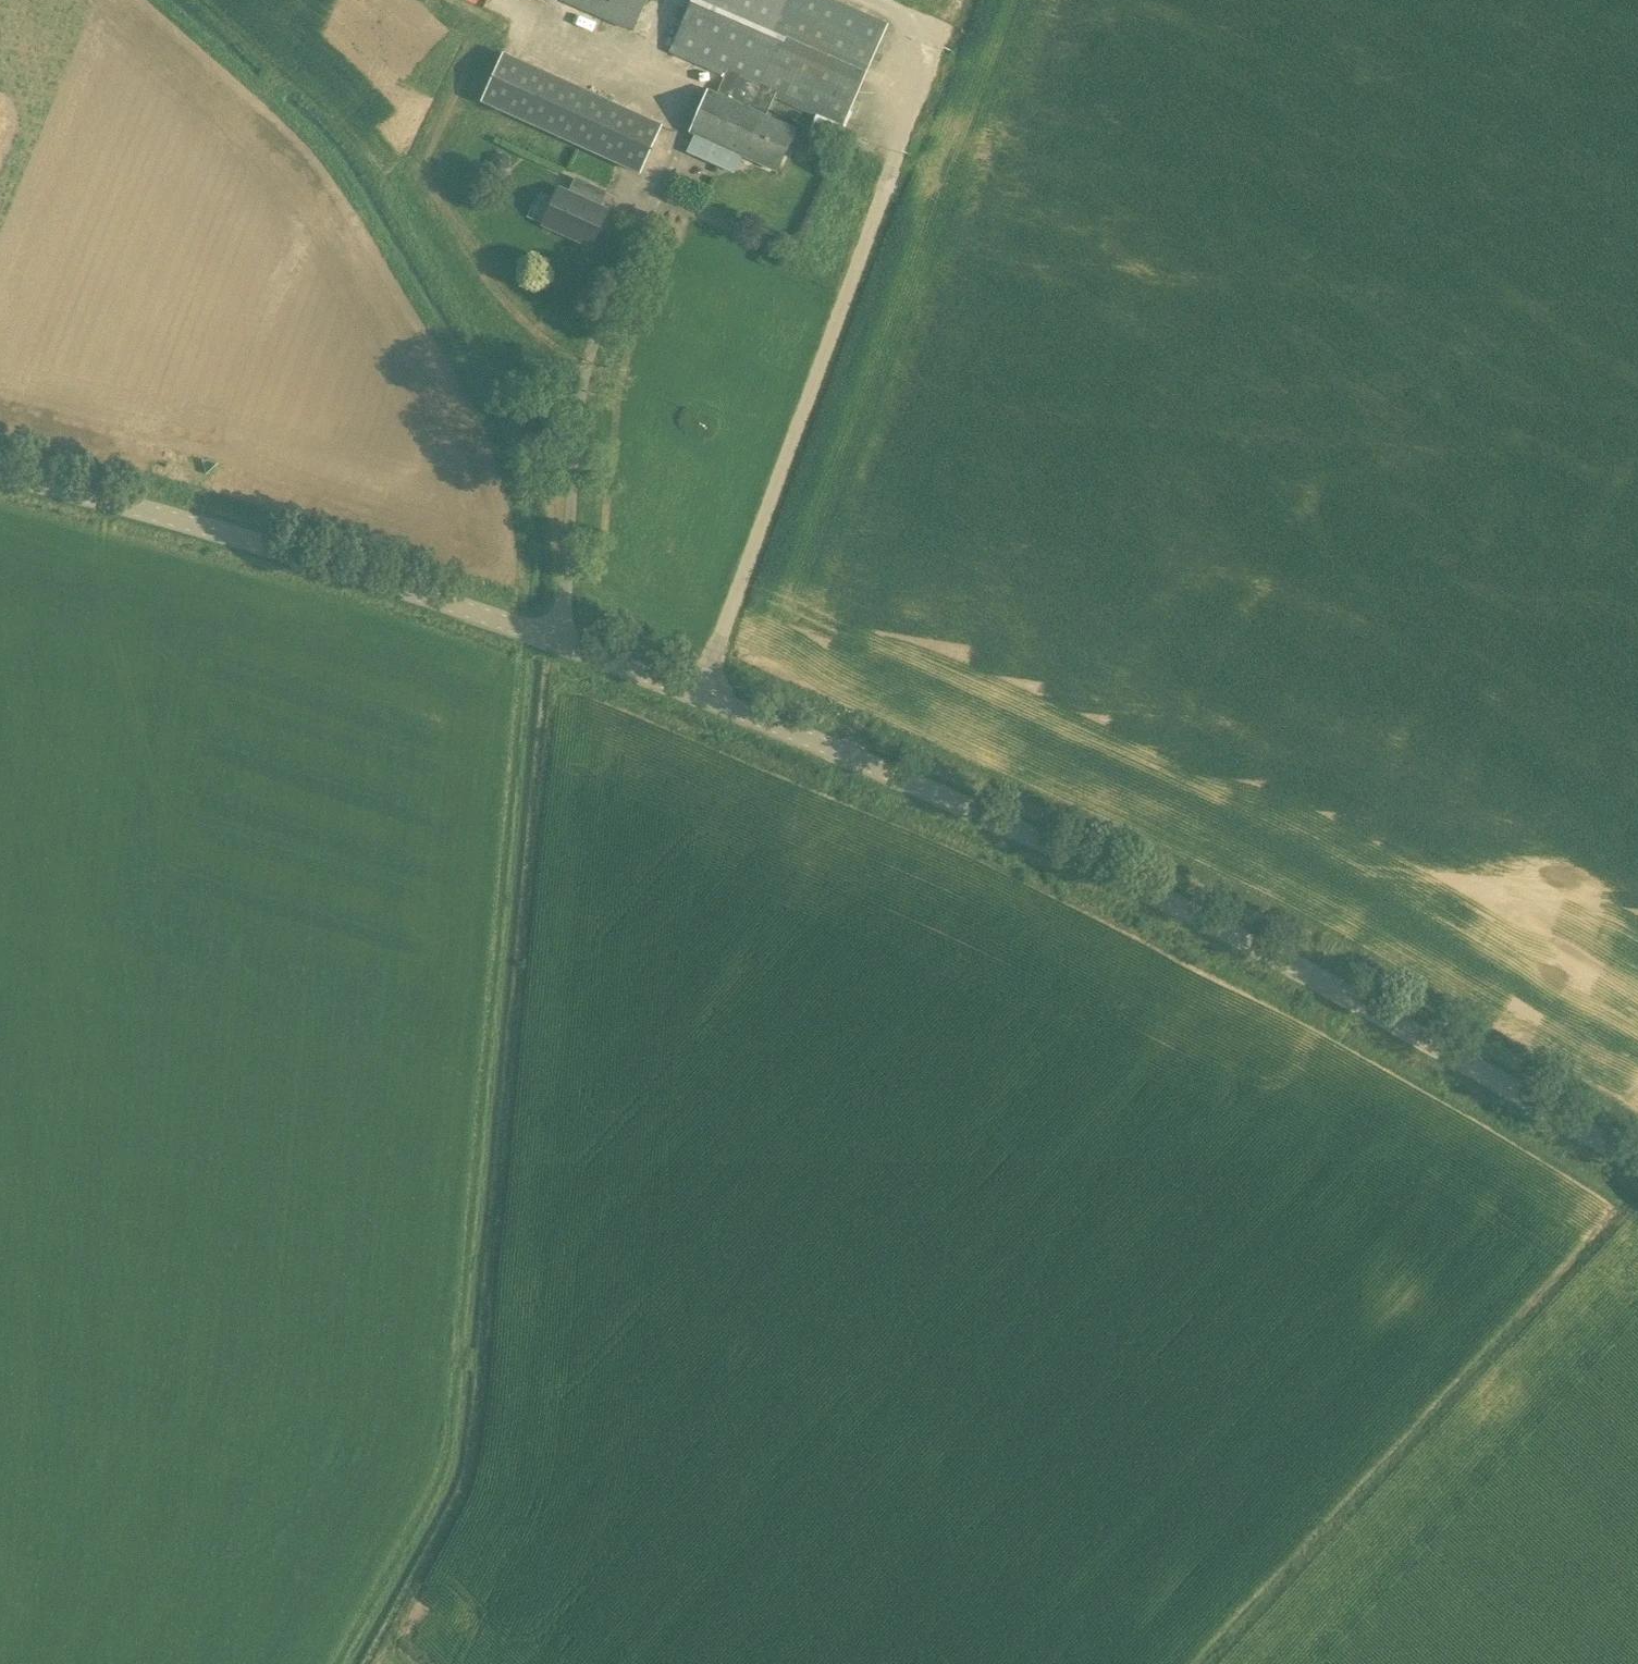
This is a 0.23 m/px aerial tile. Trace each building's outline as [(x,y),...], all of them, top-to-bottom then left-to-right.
[(647,0),(557,0),(633,33),(647,0)] [(669,52),(737,82),(729,99),(707,89),(688,132),(777,172),(796,129),(763,114),(772,95),(841,125),(885,23),(831,0),(693,0),(669,52)] [(670,134),(516,64),(496,112),(617,166),(649,180),(670,134)] [(575,178),(568,194),(559,190),(543,226),(591,247),(607,212),(599,208),(607,191),(575,178)]
